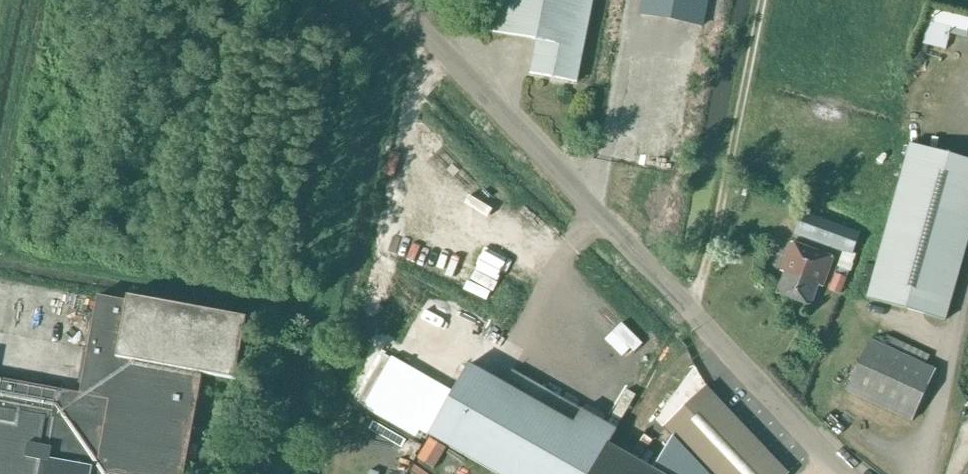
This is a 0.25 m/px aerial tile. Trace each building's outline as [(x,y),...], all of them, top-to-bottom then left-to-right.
[(593,0),(498,0),(491,32),(537,41),(531,74),(576,83),(593,0)] [(703,26),(708,0),(643,0),(640,14),(703,26)] [(948,49),(950,33),(967,36),(967,30),(967,16),(929,9),(923,44),(948,49)] [(967,240),(967,160),(910,144),(866,298),(945,320),(967,240)] [(795,235),(853,256),(861,234),(803,212),(795,235)] [(822,287),(832,258),(791,243),(781,272),(784,273),(777,294),(811,307),(818,286),(822,287)] [(847,280),(836,275),(829,292),(840,296),(847,280)] [(98,297),(80,394),(0,380),(0,473),(184,473),(202,374),(236,380),(247,319),(128,297),(127,302),(98,297)] [(30,317),(32,307),(0,301),(0,311),(30,317)] [(927,354),(885,334),(881,346),(870,341),(847,391),(912,421),(936,371),(922,365),(927,354)] [(428,436),(496,473),(591,473),(608,444),(616,430),(501,365),(493,379),(468,365),(428,436)] [(592,473),(784,473),(703,386),(659,426),(667,434),(648,468),(608,445),(592,473)]
